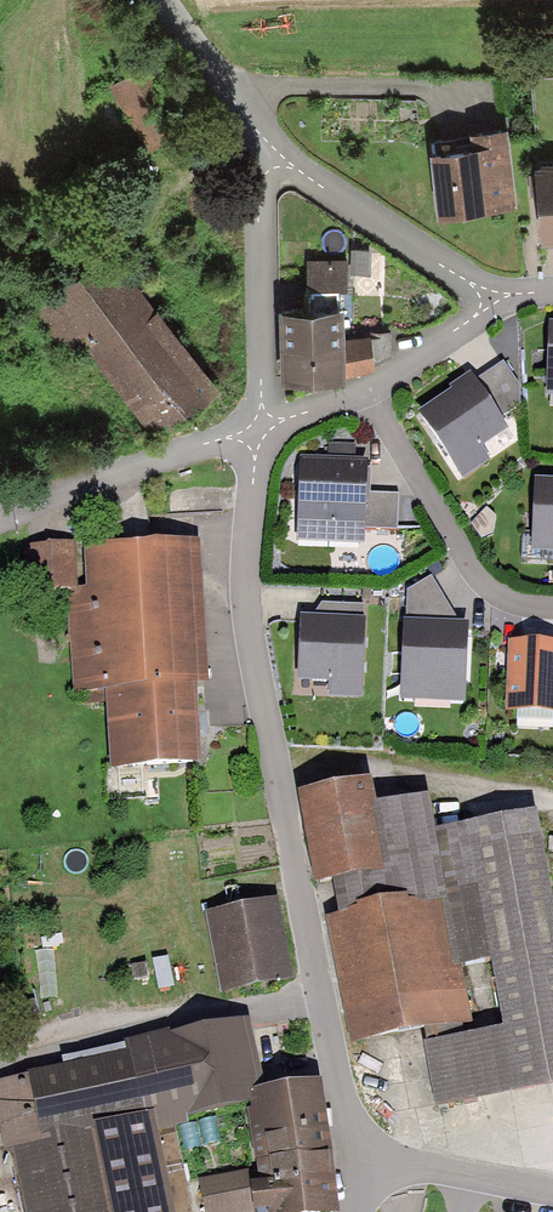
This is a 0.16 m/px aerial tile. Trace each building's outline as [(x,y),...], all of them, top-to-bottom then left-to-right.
[(106,80),(144,148),(187,124),(149,56),(106,80)] [(471,137),(429,142),(436,210),(516,201),(508,118),(470,122),(471,137)] [(537,159),(538,177),(543,242),(552,241),(552,157),(537,159)] [(30,303),(65,350),(85,335),(154,426),(213,382),(163,314),(109,244),(30,303)] [(308,258),(309,301),(339,300),(339,287),(348,287),(348,271),(369,271),(370,245),(350,245),(350,256),(308,258)] [(283,375),(345,373),(391,355),(390,326),(345,335),(344,299),(339,300),(309,301),(280,302),(282,340),(282,348),(283,375)] [(463,479),(489,460),(515,435),(503,415),(522,403),(521,386),(504,361),(478,379),(472,370),(451,385),(454,388),(417,413),(463,479)] [(328,444),(328,460),(355,461),(355,444),(328,444)] [(328,460),(301,459),(297,538),(362,541),(363,527),(396,529),(397,495),(368,494),(369,462),(355,461),(328,460)] [(535,477),(532,551),(552,552),(552,478),(535,477)] [(199,541),(88,548),(91,592),(70,594),(77,693),(108,691),(113,767),(203,761),(198,686),(208,685),(199,541)] [(75,543),(23,544),(25,591),(76,590),(75,543)] [(404,621),(399,698),(465,701),(469,621),(459,621),(432,577),(409,591),(407,621),(404,621)] [(323,603),(315,616),(302,615),(300,650),(298,682),(331,683),(330,696),(365,698),(369,617),(363,616),(364,605),(323,603)] [(508,640),(507,710),(552,711),(552,641),(508,640)] [(381,873),(367,804),(376,803),(371,777),(299,791),(309,844),(317,885),(332,882),(381,873)] [(381,873),(332,882),(338,914),(325,917),(351,1046),(472,1022),(460,967),(433,828),(426,793),(376,803),(367,804),(381,873)] [(460,967),(495,960),(508,1026),(420,1043),(433,1109),(552,1085),(552,896),(536,808),(433,828),(460,967)] [(275,896),(205,908),(220,992),(290,980),(275,896)] [(0,1080),(0,1146),(2,1155),(11,1153),(23,1211),(175,1211),(156,1130),(188,1122),(187,1116),(245,1104),(255,1102),(253,1090),(263,1088),(249,1018),(0,1080)] [(248,1168),(255,1211),(337,1211),(341,1211),(321,1079),(263,1088),(253,1090),(255,1102),(245,1104),(256,1166),(248,1168)] [(248,1168),(198,1176),(204,1211),(255,1211),(248,1168)]
